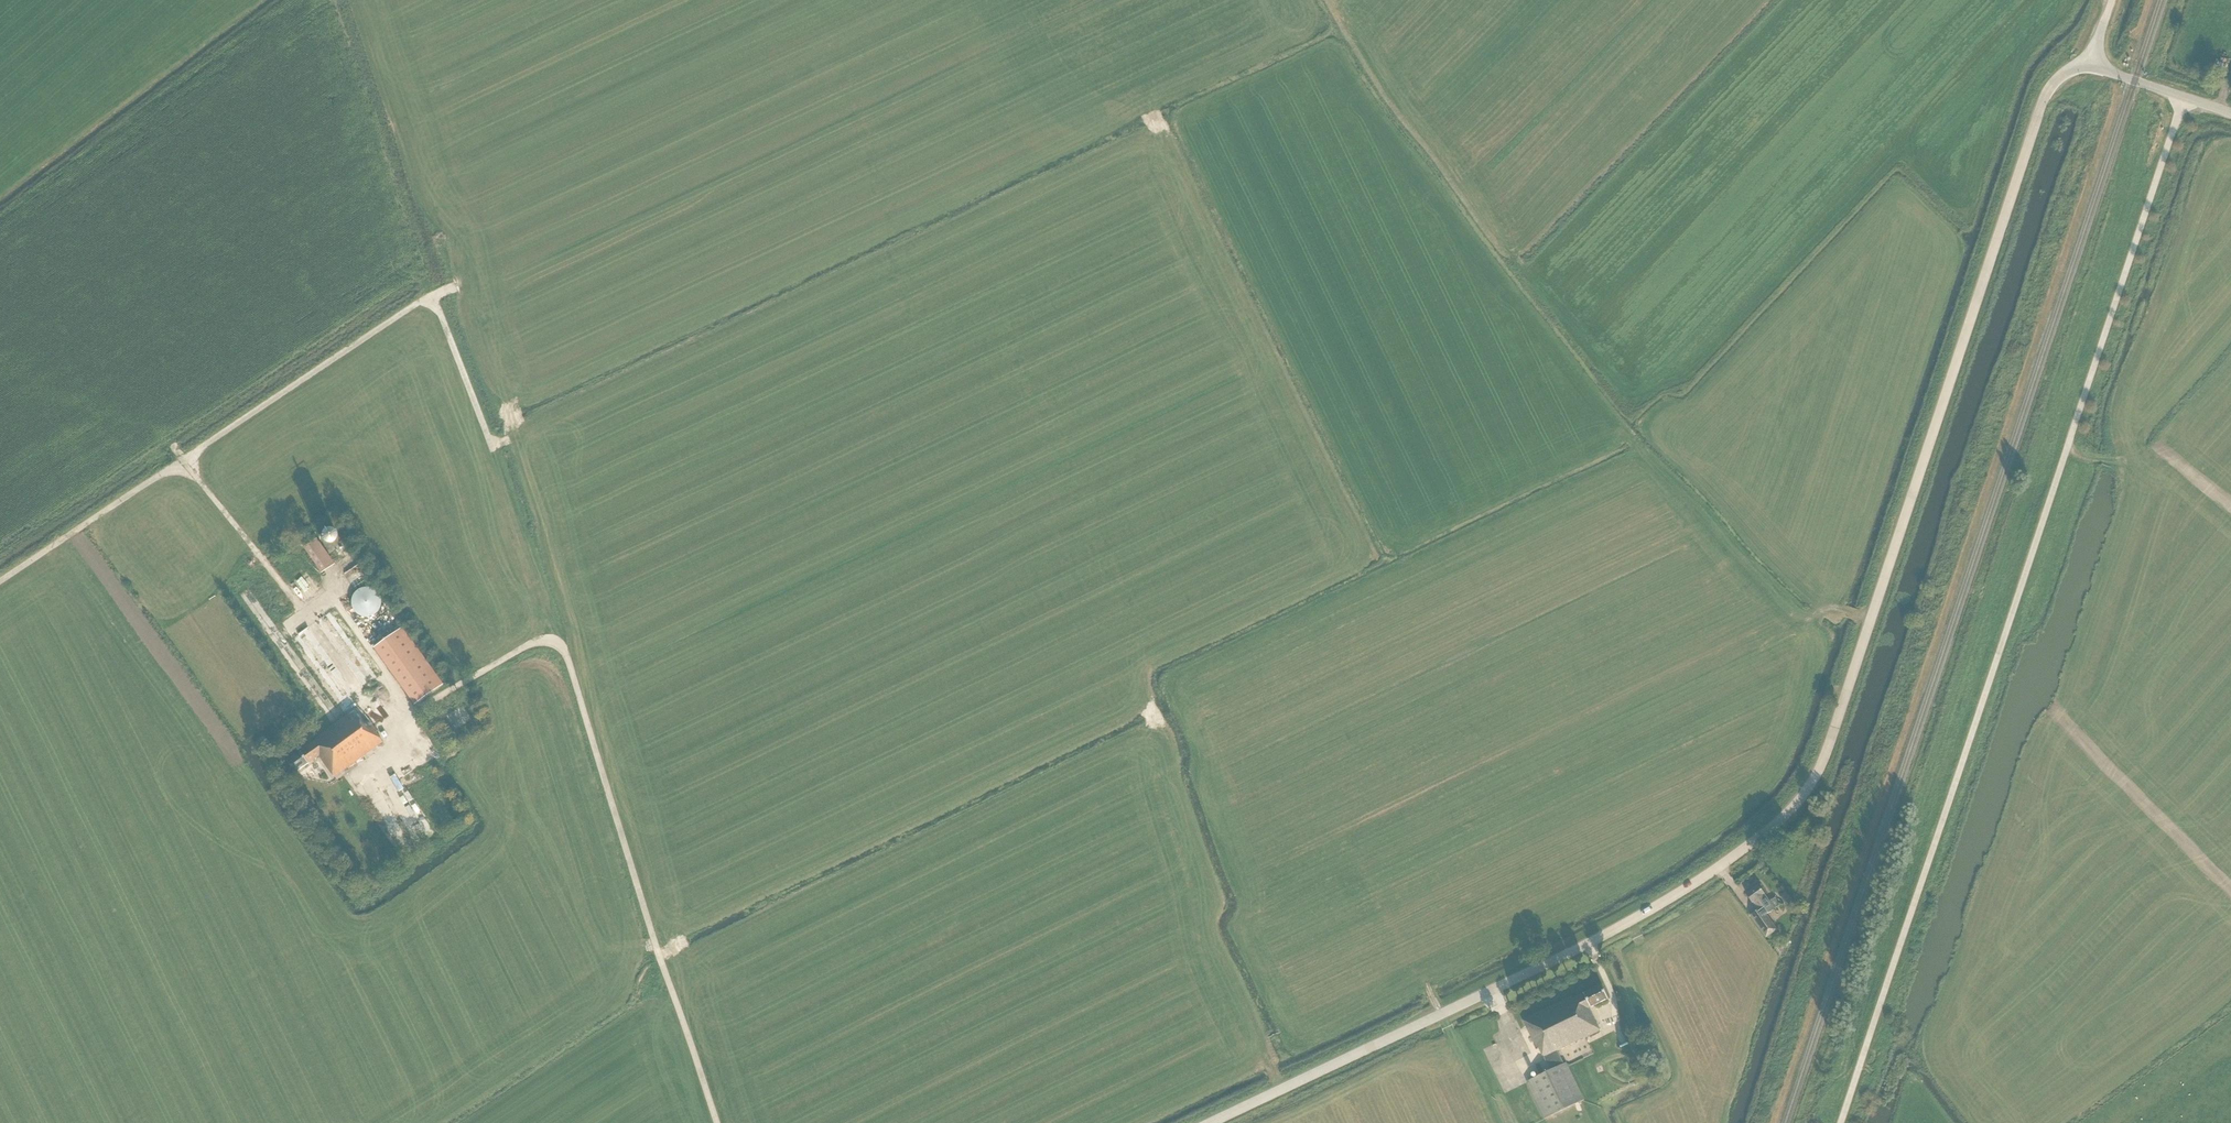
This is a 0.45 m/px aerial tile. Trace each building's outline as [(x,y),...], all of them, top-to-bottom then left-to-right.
[(338,543),(338,542),(338,541),(338,540),(337,539),(337,538),(336,538),(336,537),(335,536),(334,536),(333,535),(331,535),(330,535),(328,535),(328,536),(327,536),(326,537),(325,537),(325,538),(324,539),(324,540),(324,541),(324,542),(324,543),(324,544),(324,545),(325,546),(325,547),(327,548),(328,548),(329,549),(331,549),(332,549),(333,549),(334,548),(336,547),(337,546),(337,545),(338,544),(338,543)] [(304,548),(320,571),(333,562),(316,539),(304,548)] [(1859,605),(1863,583),(1854,582),(1850,603),(1859,605)] [(352,603),(352,605),(353,608),(354,610),(355,612),(357,614),(360,616),(362,617),(365,617),(368,617),(370,617),(373,616),(375,614),(377,613),(379,611),(380,608),(381,606),(381,603),(381,600),(380,598),(379,595),(377,593),(375,591),(373,590),(370,589),(368,588),(365,588),(362,589),(360,590),(358,591),(356,593),(354,595),(353,597),(352,600),(352,603)] [(334,609),(290,641),(337,707),(338,706),(346,717),(315,739),(316,741),(287,762),(295,774),(319,757),(334,777),(382,742),(376,733),(377,732),(373,726),(379,721),(369,707),(362,712),(359,708),(351,697),(381,675),(334,609)] [(402,628),(373,649),(415,705),(443,685),(402,628)] [(472,721),(463,705),(445,716),(455,731),(472,721)] [(405,774),(401,768),(395,772),(399,778),(405,774)] [(439,834),(426,812),(423,813),(413,795),(397,803),(421,845),(439,834)] [(1775,898),(1769,901),(1764,894),(1764,895),(1758,886),(1746,894),(1752,903),(1757,911),(1750,916),(1766,938),(1777,930),(1767,915),(1774,909),(1774,908),(1779,904),(1775,898)] [(1781,895),(1791,908),(1796,905),(1785,892),(1781,895)] [(1589,1008),(1608,999),(1602,986),(1574,999),(1572,996),(1523,1020),(1537,1049),(1539,1048),(1544,1058),(1550,1071),(1527,1083),(1545,1119),(1584,1100),(1566,1064),(1564,1065),(1557,1051),(1600,1031),(1589,1008)]
